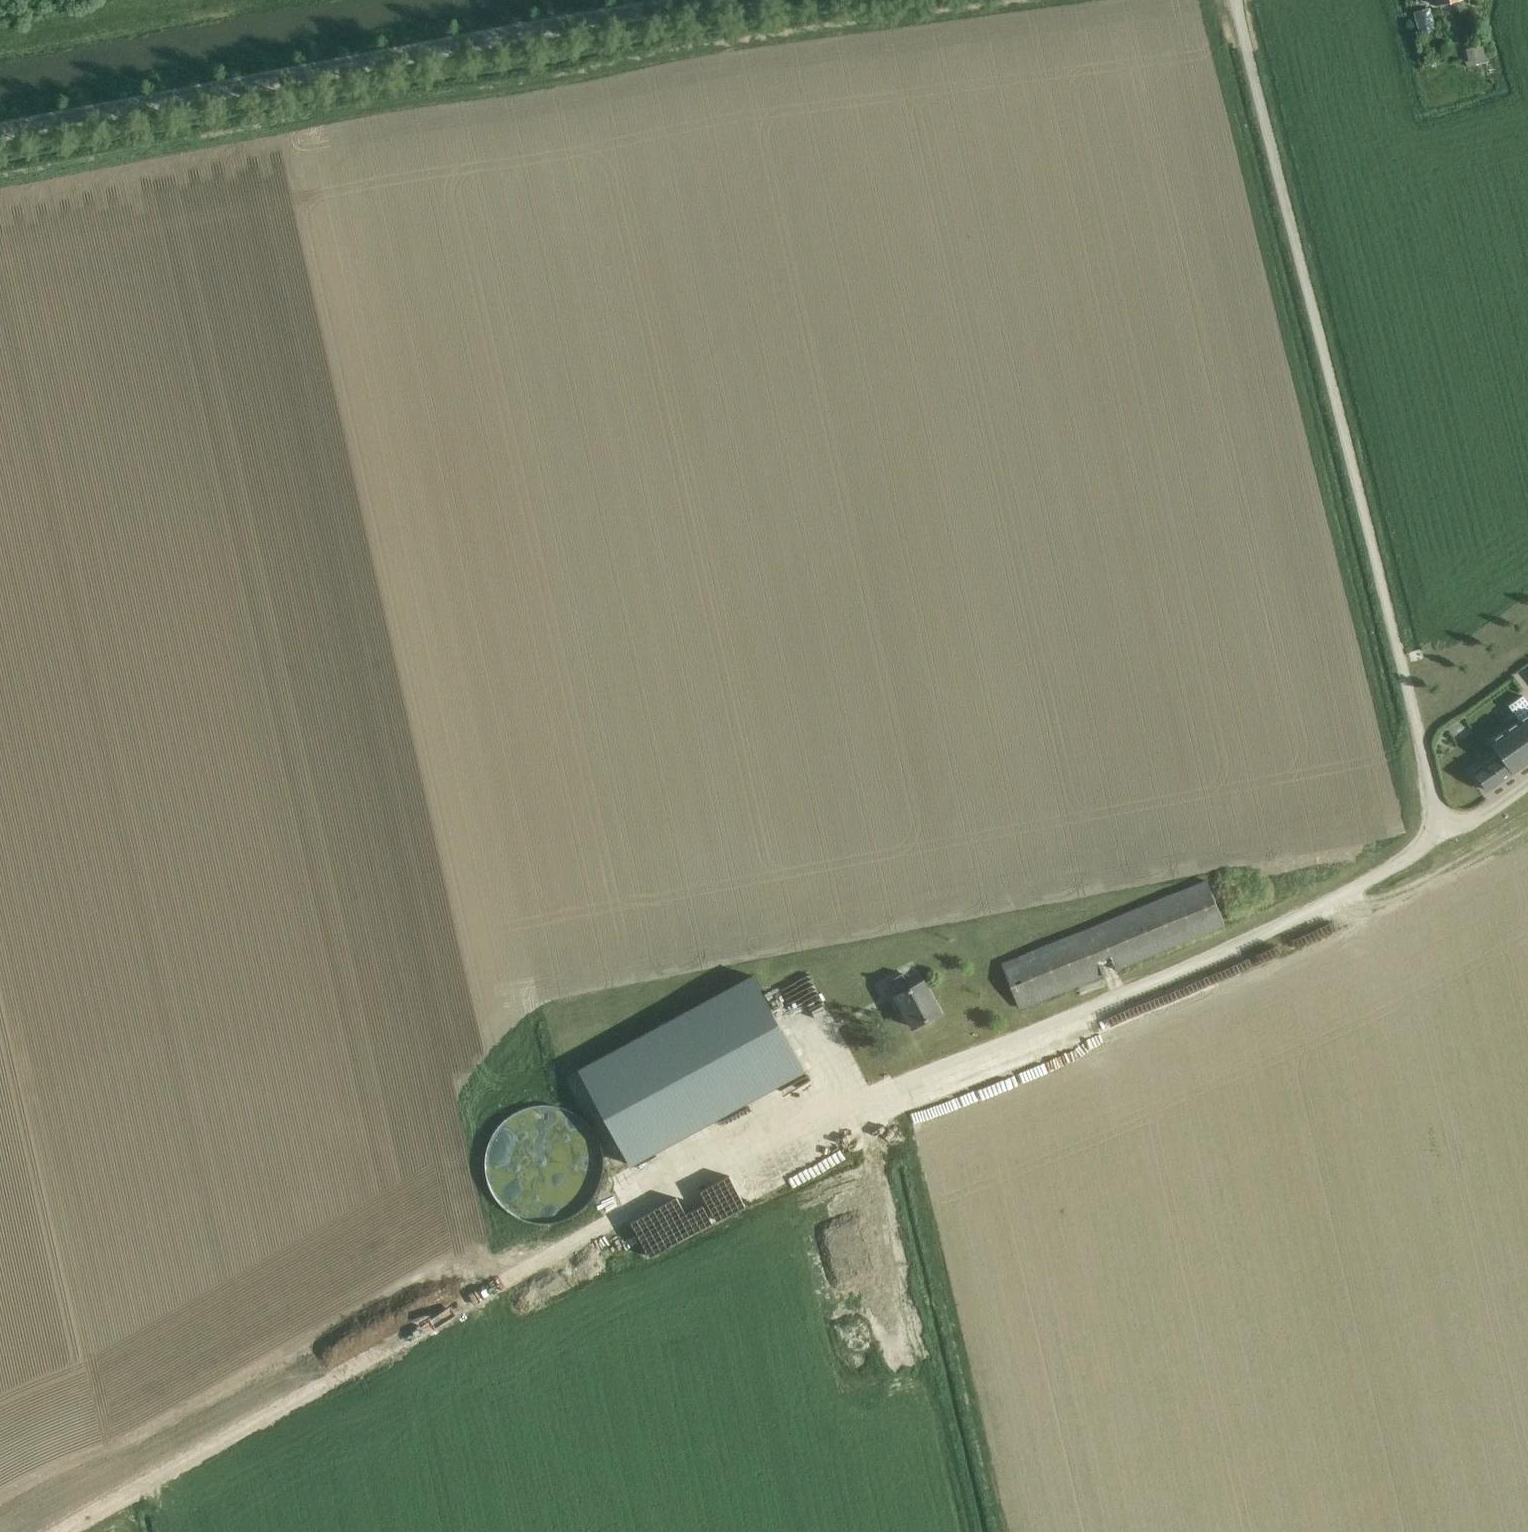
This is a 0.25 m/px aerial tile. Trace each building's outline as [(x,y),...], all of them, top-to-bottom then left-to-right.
[(1428,18),(1422,20),(1424,29),(1436,26),(1434,17),(1428,18)] [(1469,61),(1466,62),(1467,67),(1488,63),(1484,46),(1466,50),(1469,61)] [(1475,772),(1488,790),(1527,762),(1527,715),(1508,730),(1492,741),(1501,753),(1475,772)] [(1021,1009),(1225,925),(1206,881),(1003,964),(1021,1009)] [(750,974),(577,1067),(630,1165),(802,1070),(750,974)] [(914,1028),(941,1013),(923,982),(909,990),(901,975),(891,981),(900,996),(897,998),(914,1028)]
